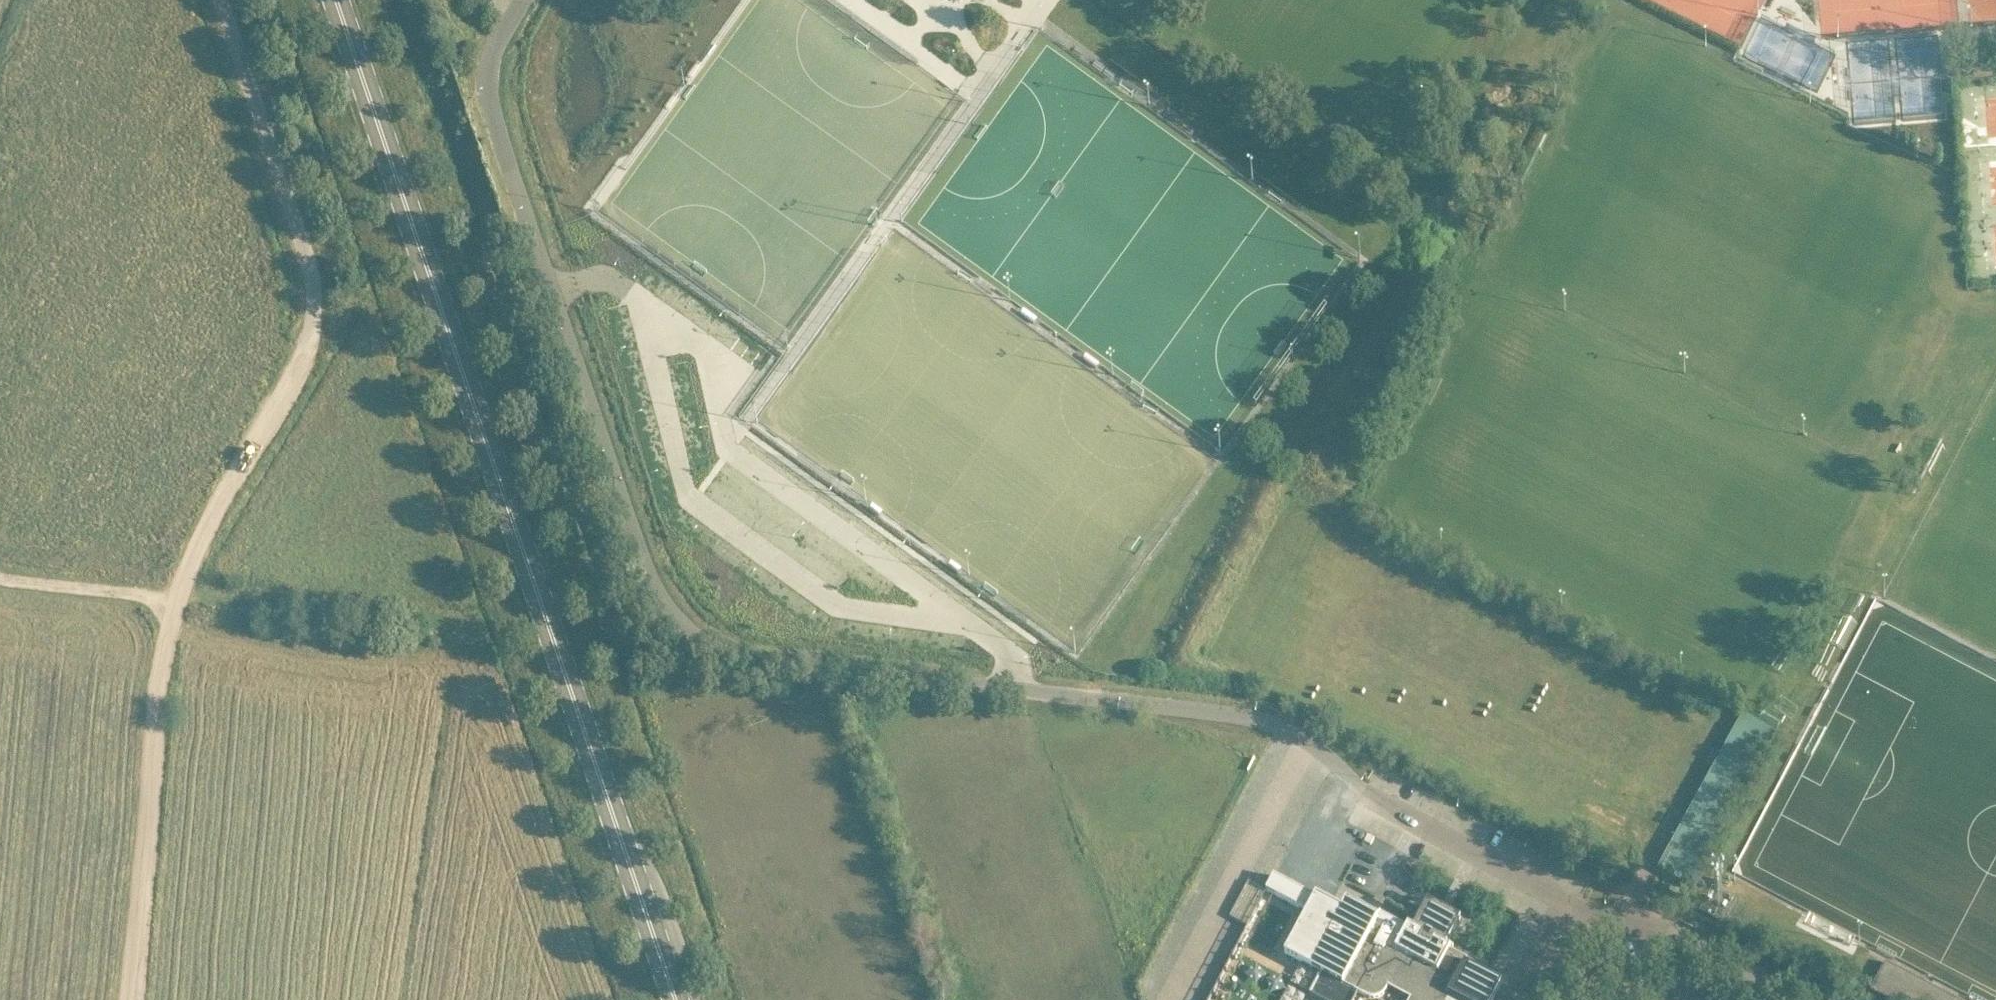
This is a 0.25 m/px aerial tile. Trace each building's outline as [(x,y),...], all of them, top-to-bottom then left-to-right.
[(959,0),(958,0),(940,0),(938,3),(950,12),(959,0)] [(1956,87),(1970,284),(1995,282),(1995,84),(1956,87)] [(1706,867),(1777,731),(1743,715),(1658,869),(1694,889),(1706,867)] [(1248,881),(1229,917),(1246,925),(1264,890),(1248,881)] [(1488,998),(1497,981),(1465,964),(1467,960),(1451,951),(1454,946),(1408,922),(1405,927),(1381,914),(1379,917),(1346,900),(1334,924),(1323,919),(1300,962),(1321,973),(1309,995),(1319,999),(1354,999),(1358,993),(1365,997),(1369,998),(1373,999),(1377,998),(1380,997),(1383,994),(1386,991),(1388,987),(1410,999),(1493,999),(1488,998)]
